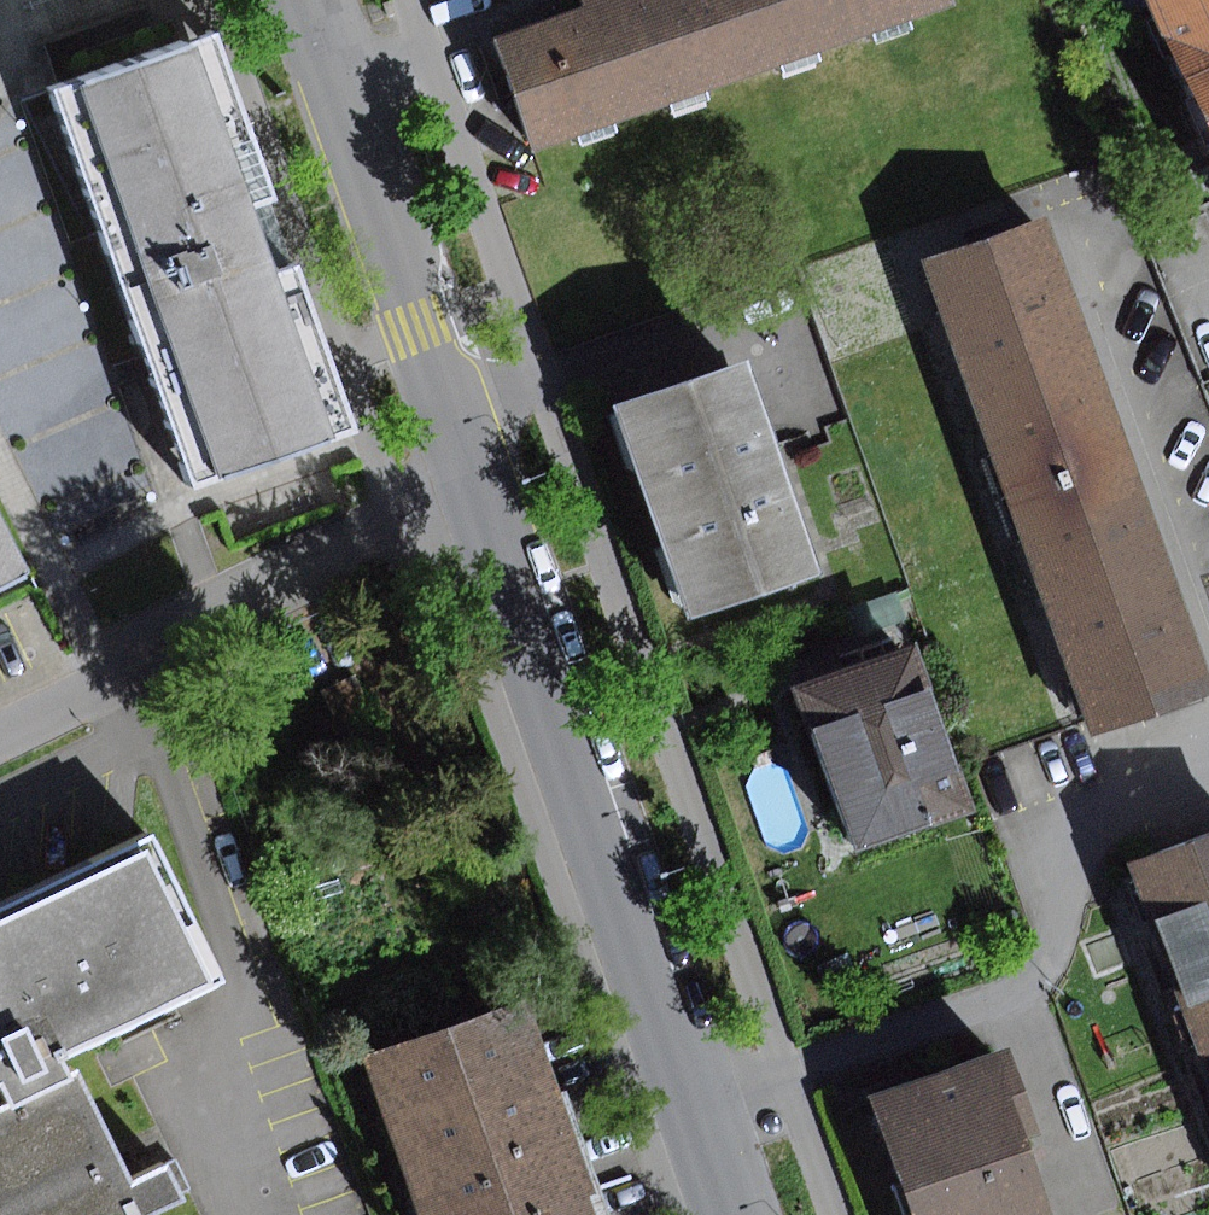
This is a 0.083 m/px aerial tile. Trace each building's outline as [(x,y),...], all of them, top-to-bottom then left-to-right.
[(720,0),(613,0),(607,2),(497,41),(538,155),(749,80),(720,0)] [(958,0),(720,0),(749,80),(960,5),(958,0)] [(1170,0),(1113,0),(1121,19),(1161,4),(1170,0)] [(1161,4),(1208,113),(1208,0),(1170,0),(1161,4)] [(207,33),(49,86),(185,487),(348,432),(289,259),(267,266),(245,201),(262,195),(207,33)] [(1011,503),(1139,458),(1055,220),(927,265),(1011,503)] [(766,364),(627,417),(707,637),(848,585),(766,364)] [(1208,702),(1208,657),(1139,458),(1011,503),(1095,742),(1208,702)] [(34,574),(0,508),(0,591),(34,574)] [(937,643),(775,695),(833,878),(995,827),(937,643)] [(355,676),(322,692),(349,747),(382,732),(355,676)] [(10,1081),(21,1105),(76,1075),(68,1060),(228,984),(158,837),(0,912),(0,1086),(10,1081)] [(1201,1049),(1208,1046),(1208,839),(1133,867),(1201,1049)] [(533,1003),(369,1058),(423,1214),(605,1214),(533,1003)] [(872,1098),(914,1214),(1060,1214),(1033,1140),(1044,1136),(1013,1048),(872,1098)] [(76,1075),(21,1105),(0,1115),(0,1214),(152,1214),(183,1200),(175,1183),(169,1170),(138,1186),(82,1072),(76,1075)]
